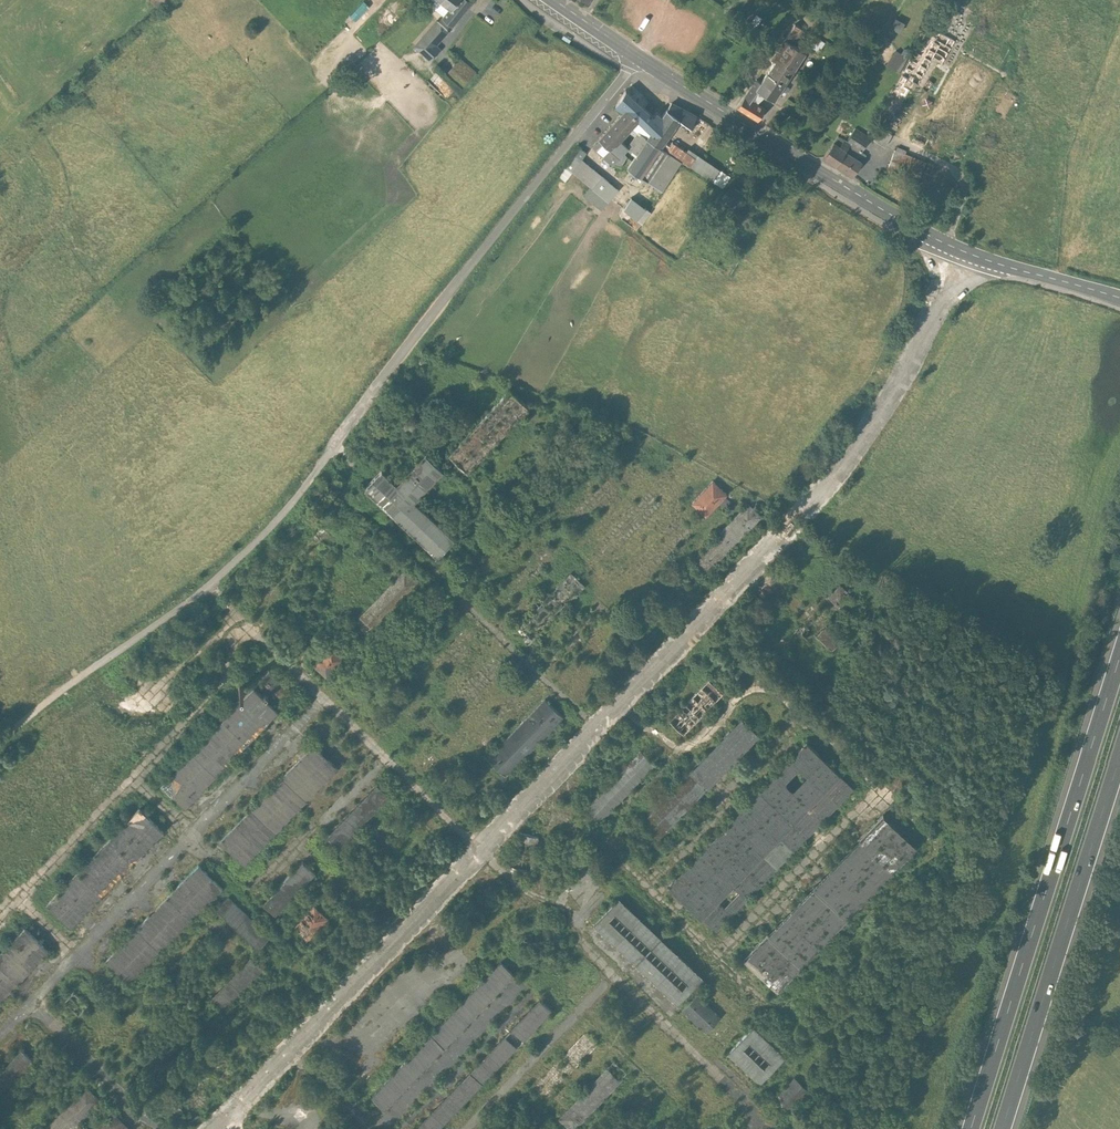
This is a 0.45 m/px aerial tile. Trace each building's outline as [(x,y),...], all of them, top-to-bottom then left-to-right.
[(442,18),(453,26),(472,3),(468,0),(440,0),(450,8),(442,18)] [(625,33),(632,21),(625,17),(619,29),(625,33)] [(905,22),(896,18),(891,28),(899,32),(905,22)] [(449,32),(436,21),(415,46),(431,60),(440,49),(437,46),(449,32)] [(795,25),(786,39),(795,44),(804,30),(795,25)] [(954,40),(929,27),(879,118),(892,125),(914,83),(918,84),(933,58),(942,62),(954,40)] [(806,47),(818,54),(825,43),(813,35),(806,47)] [(771,59),(774,61),(793,73),(806,51),(795,44),(786,39),(784,37),(771,59)] [(895,49),(886,65),(900,73),(912,51),(905,47),(901,53),(895,49)] [(477,73),(460,58),(446,74),(464,89),(477,73)] [(774,61),(767,72),(786,84),(793,73),(774,61)] [(759,83),(755,89),(765,96),(774,102),(786,84),(767,72),(759,83)] [(759,83),(756,81),(738,108),(758,121),(766,109),(759,104),(765,96),(755,89),(759,83)] [(653,117),(627,90),(614,109),(621,115),(627,109),(639,121),(651,134),(646,138),(662,149),(666,143),(680,121),(667,111),(666,110),(661,117),(657,114),(653,117)] [(672,105),(667,111),(680,121),(690,128),(696,117),(672,105)] [(621,115),(613,122),(624,135),(639,121),(627,109),(621,115)] [(805,123),(791,115),(787,121),(801,129),(805,123)] [(613,122),(590,143),(612,166),(629,150),(619,139),(624,135),(613,122)] [(872,124),(866,135),(871,138),(885,147),(892,136),(872,124)] [(856,129),(848,142),(844,140),(840,147),(846,151),(849,146),(861,154),(871,138),(866,135),(856,129)] [(646,138),(627,167),(648,181),(667,152),(662,149),(646,138)] [(670,146),(666,143),(662,149),(667,152),(682,162),(713,182),(723,188),(730,176),(721,170),(721,171),(689,149),(686,152),(672,143),(670,146)] [(840,147),(834,143),(823,160),(852,179),(863,162),(862,162),(846,151),(840,147)] [(861,154),(849,146),(846,151),(862,162),(866,157),(861,154)] [(586,153),(580,148),(558,175),(565,181),(573,172),(591,186),(585,194),(602,208),(618,189),(581,159),(586,153)] [(928,163),(895,151),(888,170),(921,182),(928,163)] [(667,152),(648,181),(663,191),(682,162),(667,152)] [(642,223),(651,212),(632,198),(624,209),(642,223)] [(528,411),(509,392),(447,455),(466,474),(528,411)] [(422,457),(394,487),(378,472),(361,491),(435,560),(452,542),(411,503),(440,473),(422,457)] [(728,495),(713,482),(692,505),(706,518),(728,495)] [(795,526),(791,523),(782,533),(786,536),(795,526)] [(420,581),(404,565),(349,625),(365,640),(420,581)] [(587,588),(572,573),(516,633),(531,647),(587,588)] [(347,660),(330,643),(312,661),(328,678),(347,660)] [(739,675),(723,661),(668,719),(684,734),(739,675)] [(280,706),(254,682),(162,781),(187,805),(280,706)] [(507,774),(564,714),(546,696),(488,756),(507,774)] [(655,841),(760,732),(743,716),(638,824),(655,841)] [(806,736),(665,882),(716,931),(857,785),(806,736)] [(339,764),(312,740),(220,839),(246,864),(339,764)] [(339,847),(393,789),(380,777),(326,834),(339,847)] [(165,826),(140,802),(46,901),(71,925),(165,826)] [(920,843),(884,808),(742,954),(779,989),(920,843)] [(226,886),(198,859),(105,958),(132,984),(226,886)] [(274,915),(316,871),(303,859),(261,903),(274,915)] [(0,865),(0,885),(10,874),(0,865)] [(227,889),(213,903),(258,946),(272,932),(227,889)] [(700,975),(617,895),(591,922),(674,1001),(700,975)] [(331,917),(315,900),(290,926),(306,942),(331,917)] [(21,923),(0,946),(0,998),(47,947),(21,923)] [(268,966),(253,951),(209,996),(225,1010),(268,966)] [(517,973),(502,959),(370,1094),(384,1108),(517,973)] [(721,1016),(695,994),(683,1008),(708,1030),(721,1016)] [(541,997),(411,1128),(442,1128),(556,1012),(541,997)] [(784,1057),(750,1024),(725,1051),(758,1083),(784,1057)] [(603,1045),(588,1030),(529,1090),(544,1104),(603,1045)] [(19,1047),(0,1067),(0,1091),(3,1093),(34,1061),(19,1047)] [(615,1057),(558,1118),(570,1128),(577,1128),(631,1072),(615,1057)] [(77,1123),(100,1099),(84,1084),(42,1128),(84,1128),(77,1123)] [(129,1127),(114,1114),(99,1128),(127,1128),(129,1127)]
